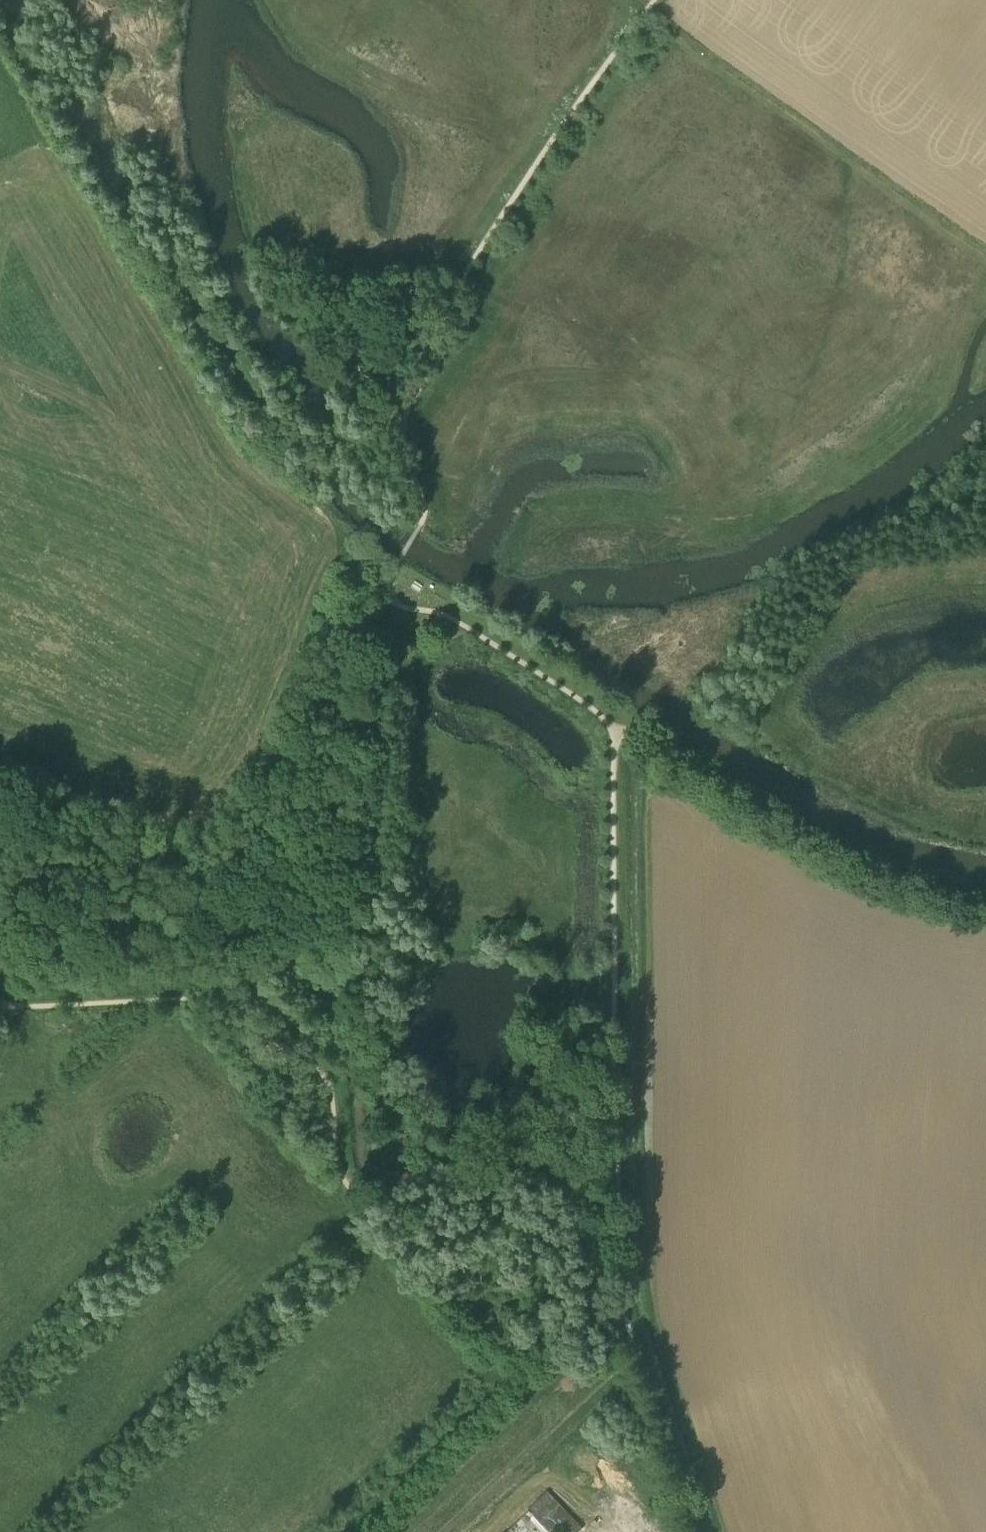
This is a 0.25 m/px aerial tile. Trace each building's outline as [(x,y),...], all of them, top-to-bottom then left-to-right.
[(532,1502),(560,1531),(576,1531),(587,1522),(551,1484),(532,1502)]
